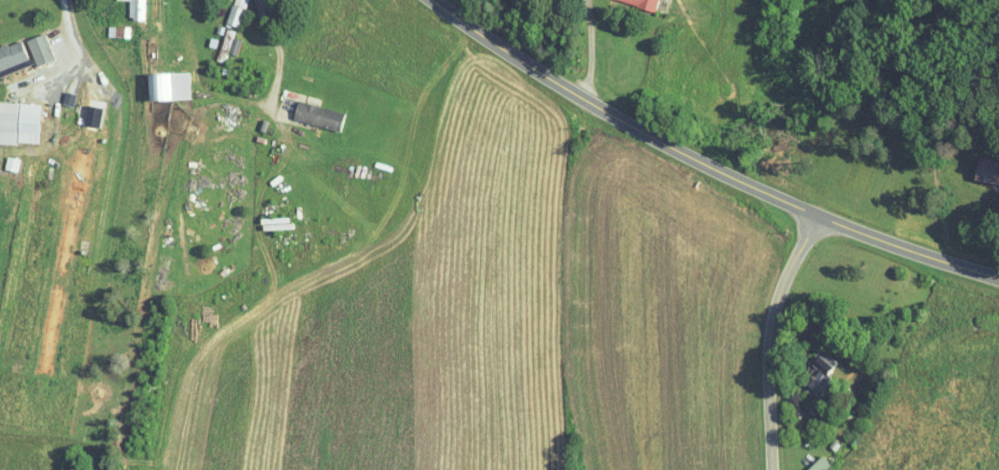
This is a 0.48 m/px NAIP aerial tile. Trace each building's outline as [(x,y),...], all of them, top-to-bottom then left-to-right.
[(129,20),(145,20),(146,0),(129,0),(129,20)] [(226,24),(239,28),(249,0),(234,0),(226,24)] [(656,10),(659,0),(617,0),(656,10)] [(55,59),(45,33),(27,41),(37,66),(55,59)] [(29,61),(23,41),(0,48),(0,70),(29,61)] [(30,64),(28,60),(0,72),(0,77),(30,64)] [(150,101),(191,100),(190,72),(149,74),(150,101)] [(340,132),(346,113),(299,100),(294,119),(340,132)] [(0,102),(0,143),(40,144),(41,104),(0,102)] [(19,159),(7,156),(4,169),(16,172),(19,159)] [(998,187),(998,161),(980,158),(975,182),(998,187)] [(834,466),(824,455),(808,469),(830,469),(834,466)]
